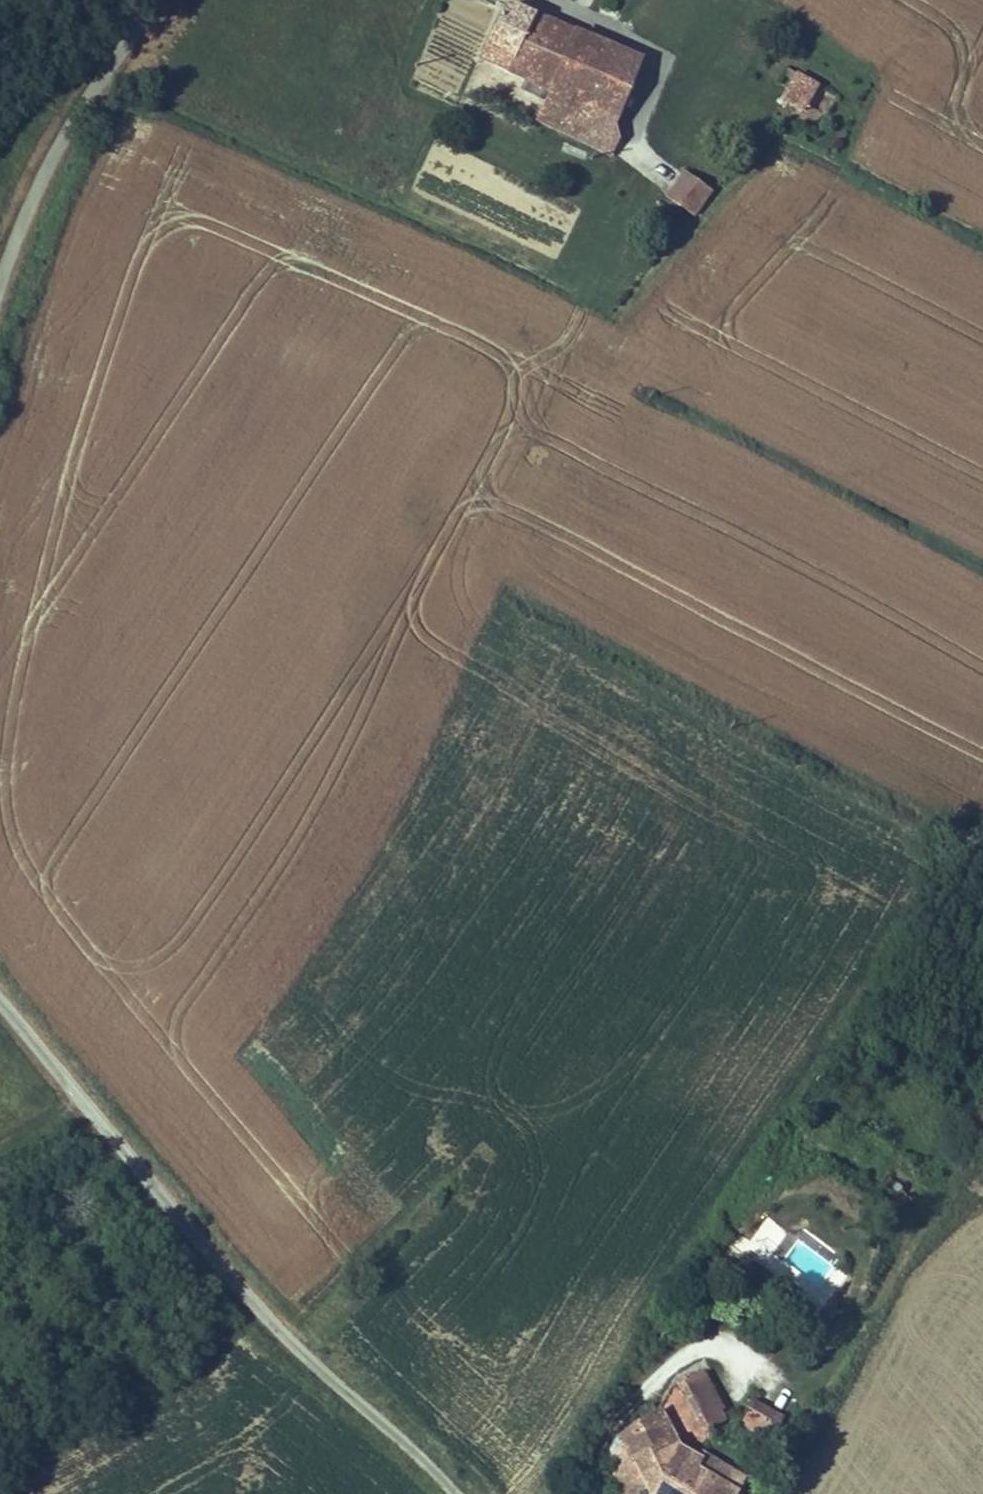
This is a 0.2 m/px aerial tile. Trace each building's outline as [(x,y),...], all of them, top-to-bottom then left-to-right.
[(506,4),(481,59),(509,71),(536,16),(506,4)] [(536,16),(509,71),(550,89),(575,32),(536,16)] [(558,130),(572,99),(613,117),(617,118),(635,75),(630,73),(636,58),(598,42),(575,32),(550,89),(537,118),(558,130)] [(817,85),(755,51),(741,76),(803,111),(817,85)] [(612,158),(620,142),(613,117),(572,99),(558,130),(599,151),(612,158)] [(685,172),(668,196),(694,215),(711,191),(685,172)] [(823,1332),(830,1322),(820,1315),(813,1325),(823,1332)] [(620,1438),(632,1459),(648,1488),(651,1493),(734,1493),(694,1470),(699,1461),(680,1450),(678,1447),(727,1420),(701,1372),(671,1389),(659,1411),(635,1424),(637,1428),(620,1438)] [(780,1425),(784,1416),(751,1398),(736,1425),(772,1444),(782,1426),(780,1425)] [(743,1478),(702,1455),(699,1461),(694,1470),(734,1493),(743,1478)] [(632,1459),(609,1472),(621,1493),(637,1493),(648,1488),(632,1459)]
